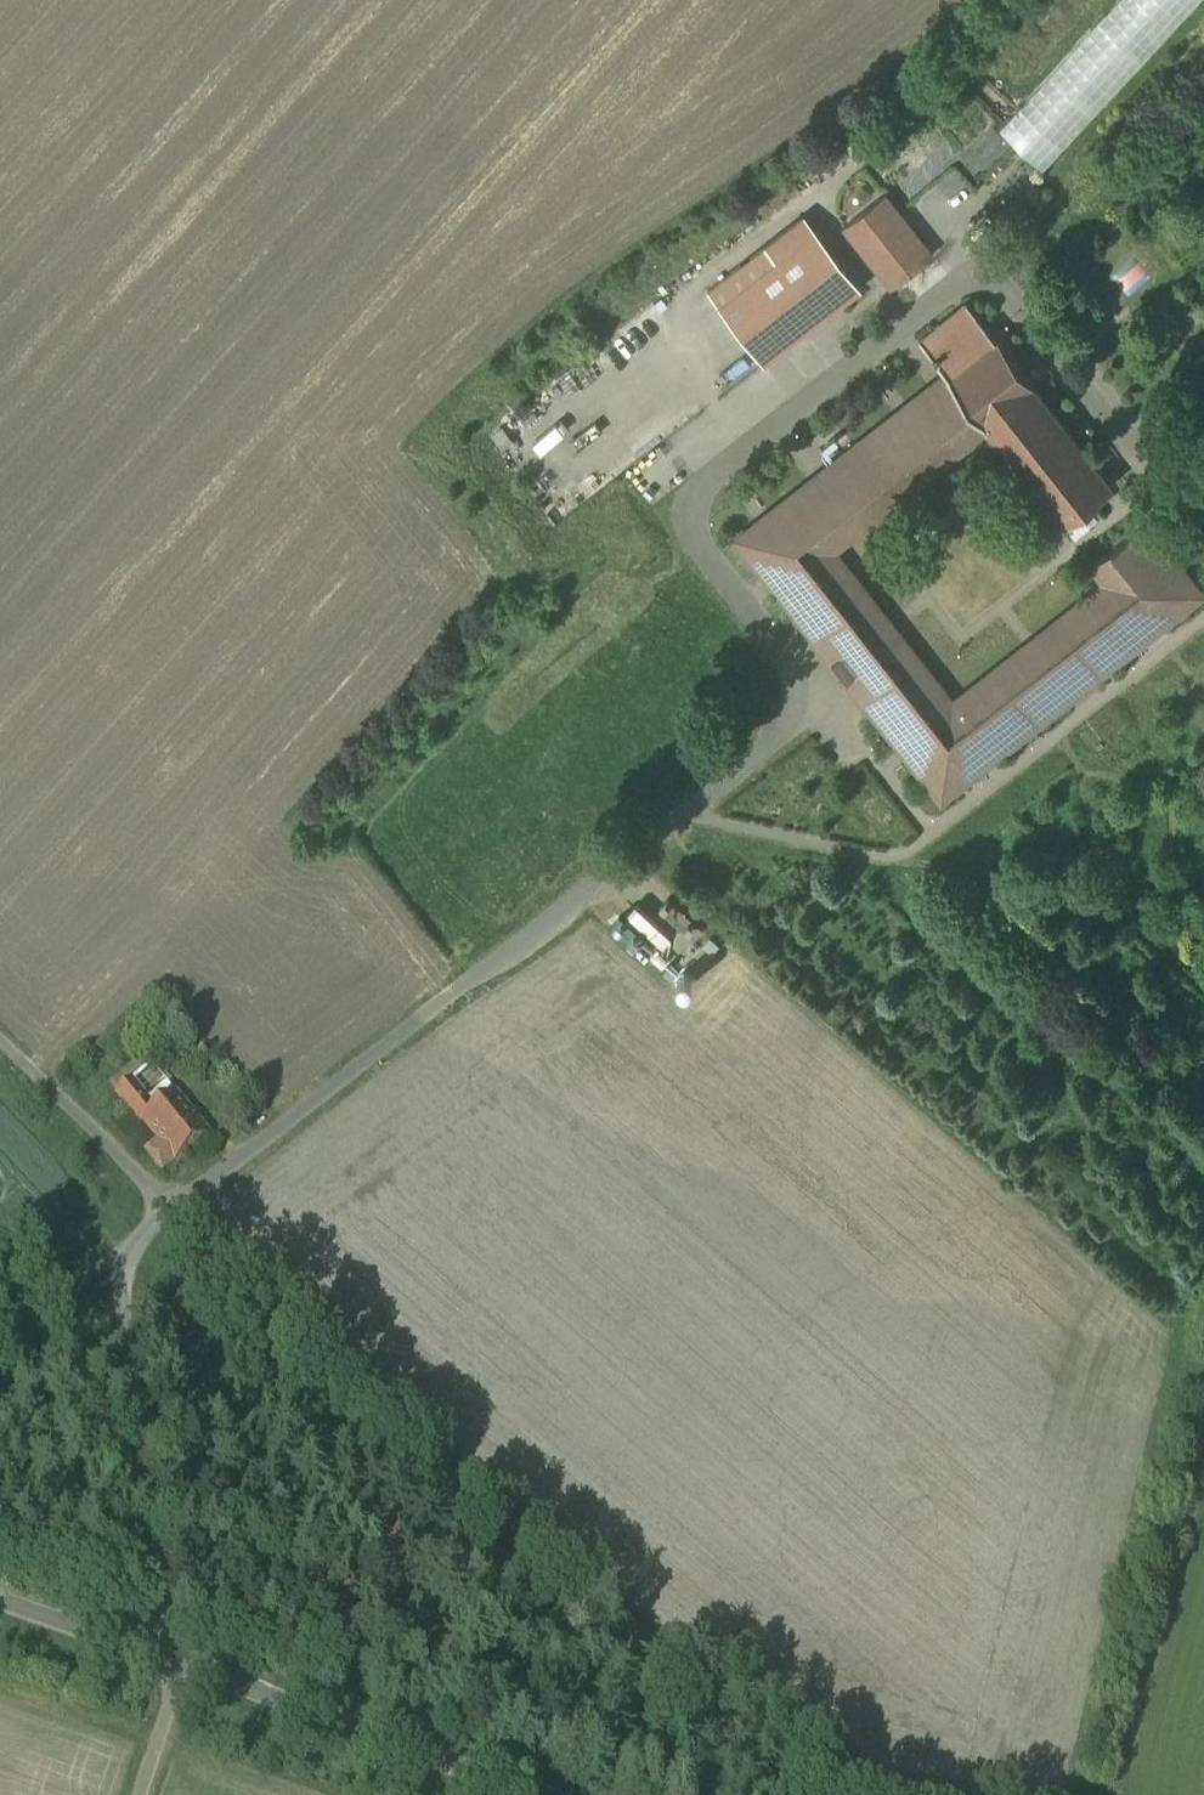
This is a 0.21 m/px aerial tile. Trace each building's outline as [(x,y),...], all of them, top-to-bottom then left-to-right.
[(977,68),(1007,95),(1095,0),(1040,0),(977,68)] [(1001,130),(1044,169),(1200,0),(1121,0),(1001,130)] [(933,255),(885,193),(845,225),(893,286),(933,255)] [(806,215),(709,291),(765,363),(862,286),(806,215)] [(954,702),(942,687),(943,686),(847,564),(846,565),(834,549),(849,538),(850,539),(990,428),(1064,522),(1112,485),(1035,387),(1036,386),(998,337),(996,338),(968,302),(920,340),(947,373),(738,537),(738,538),(737,539),(942,798),(943,799),(1203,594),(1202,593),(1203,593),(1147,522),(1146,524),(1145,523),(1094,564),(1092,566),(1094,567),(1095,567),(1107,582),(1091,594),(1091,593),(968,689),(969,690),(954,702)] [(210,1138),(177,1096),(158,1111),(134,1082),(117,1096),(142,1126),(144,1124),(161,1144),(148,1154),(164,1174),(176,1163),(177,1164),(210,1138)]
